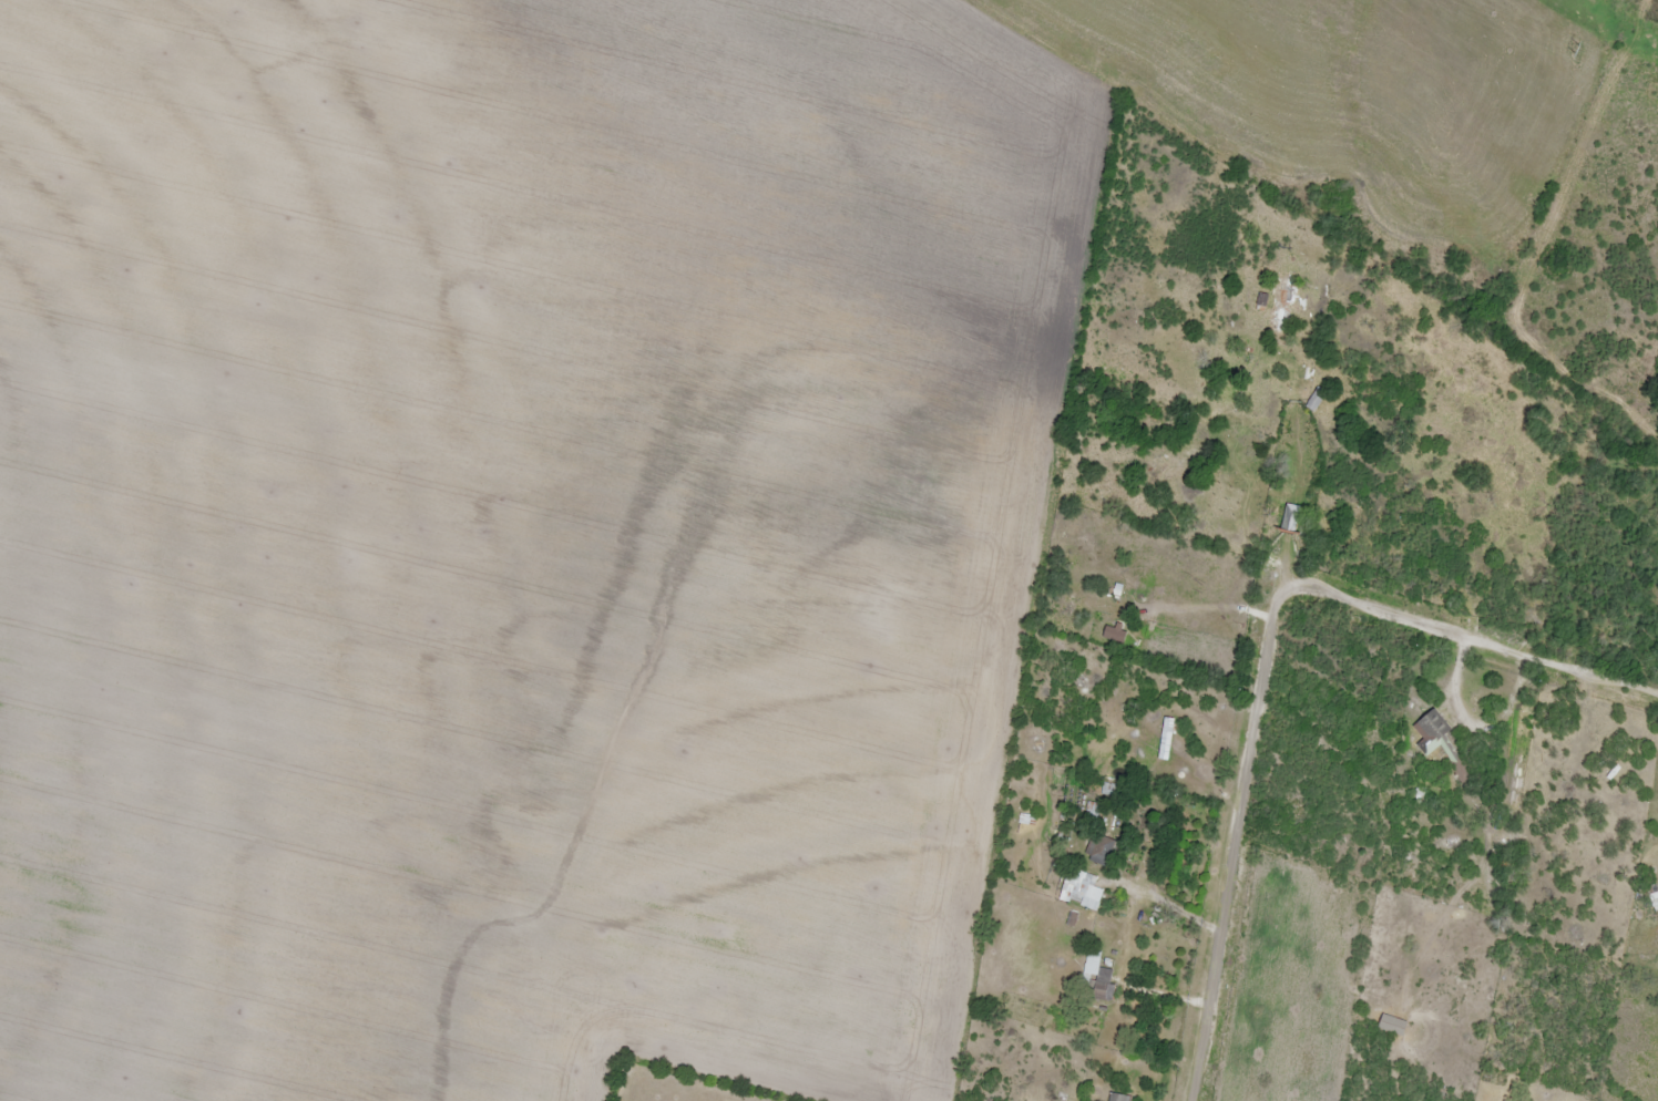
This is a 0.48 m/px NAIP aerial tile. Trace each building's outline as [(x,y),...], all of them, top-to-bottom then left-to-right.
[(1287,299),(1278,298),(1274,327),(1282,329),(1287,299)] [(1451,730),(1433,709),(1415,726),(1433,746),(1451,730)] [(1104,894),(1063,877),(1055,897),(1096,914),(1104,894)] [(1092,999),(1112,1003),(1116,986),(1109,984),(1112,971),(1099,968),(1100,963),(1089,960),(1085,974),(1097,977),(1092,999)]
